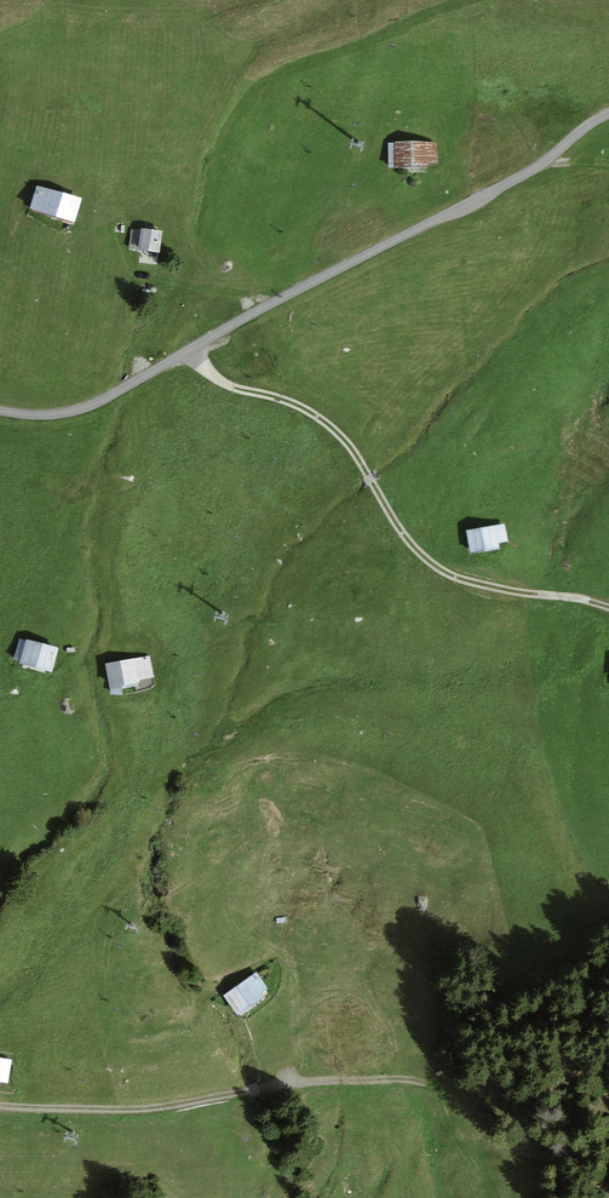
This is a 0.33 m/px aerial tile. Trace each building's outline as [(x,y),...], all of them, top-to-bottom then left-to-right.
[(439,144),(398,146),(399,170),(440,167),(439,144)] [(82,198),(37,185),(30,210),(75,222),(82,198)] [(160,252),(162,231),(141,228),(141,231),(132,230),(129,249),(160,252)] [(505,524),(466,530),(470,554),(499,549),(498,542),(508,541),(505,524)] [(52,673),(59,648),(26,639),(20,664),(52,673)] [(150,656),(105,664),(108,685),(109,688),(140,682),(140,680),(154,678),(150,656)] [(256,972),(224,995),(238,1015),(263,997),(260,993),(267,988),(256,972)] [(0,1057),(0,1082),(8,1083),(12,1059),(0,1057)]
